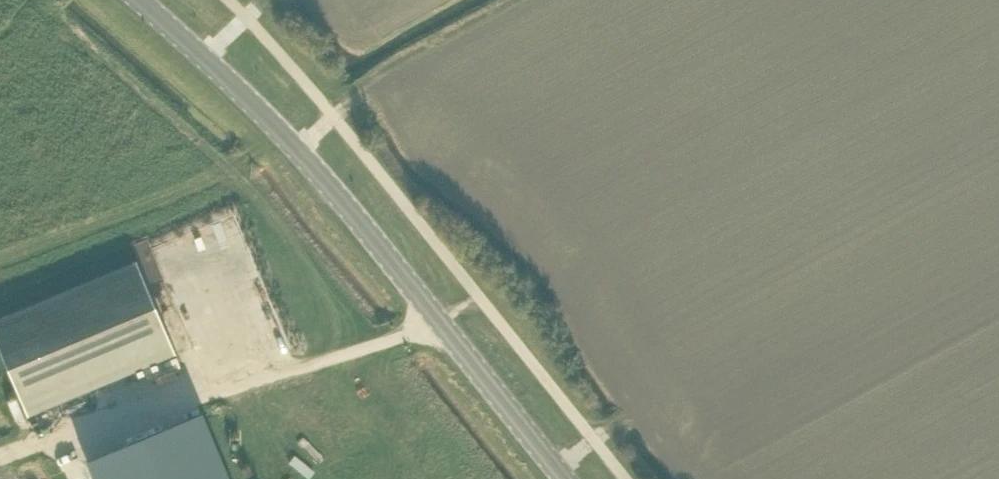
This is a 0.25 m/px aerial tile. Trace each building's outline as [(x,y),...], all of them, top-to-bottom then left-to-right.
[(26,418),(173,355),(133,263),(0,320),(0,359),(26,418)] [(201,415),(182,424),(182,425),(164,433),(163,432),(125,448),(125,449),(107,457),(106,456),(99,459),(100,460),(91,464),(90,463),(87,464),(93,478),(228,478),(201,415)]
